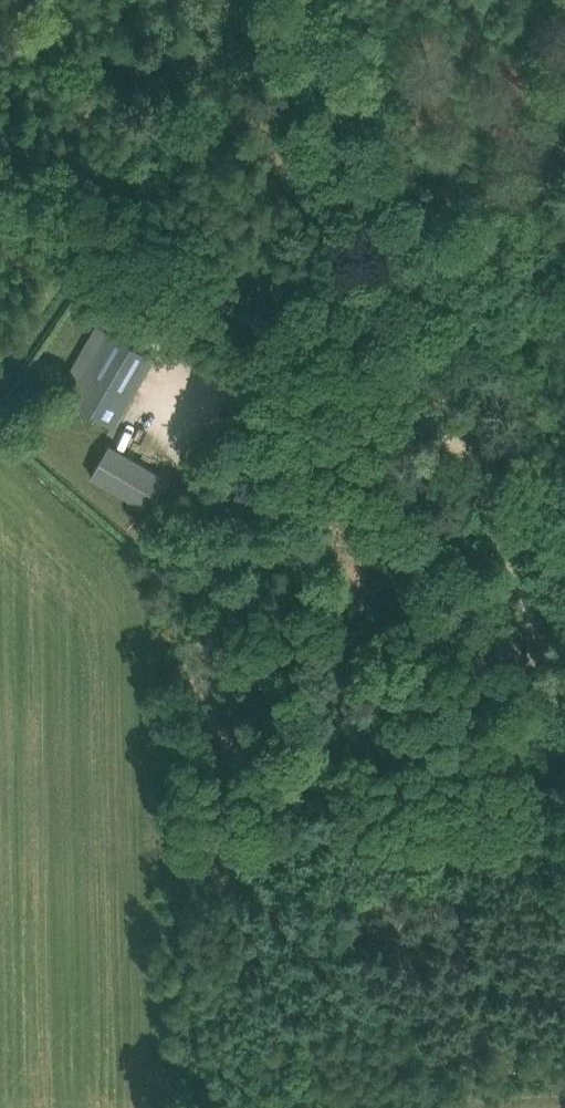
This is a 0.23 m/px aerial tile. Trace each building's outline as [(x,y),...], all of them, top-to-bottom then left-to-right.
[(116,430),(157,362),(99,328),(69,373),(82,382),(70,403),(116,430)] [(424,384),(410,389),(415,403),(429,398),(424,384)] [(188,487),(113,444),(91,481),(167,525),(188,487)]
